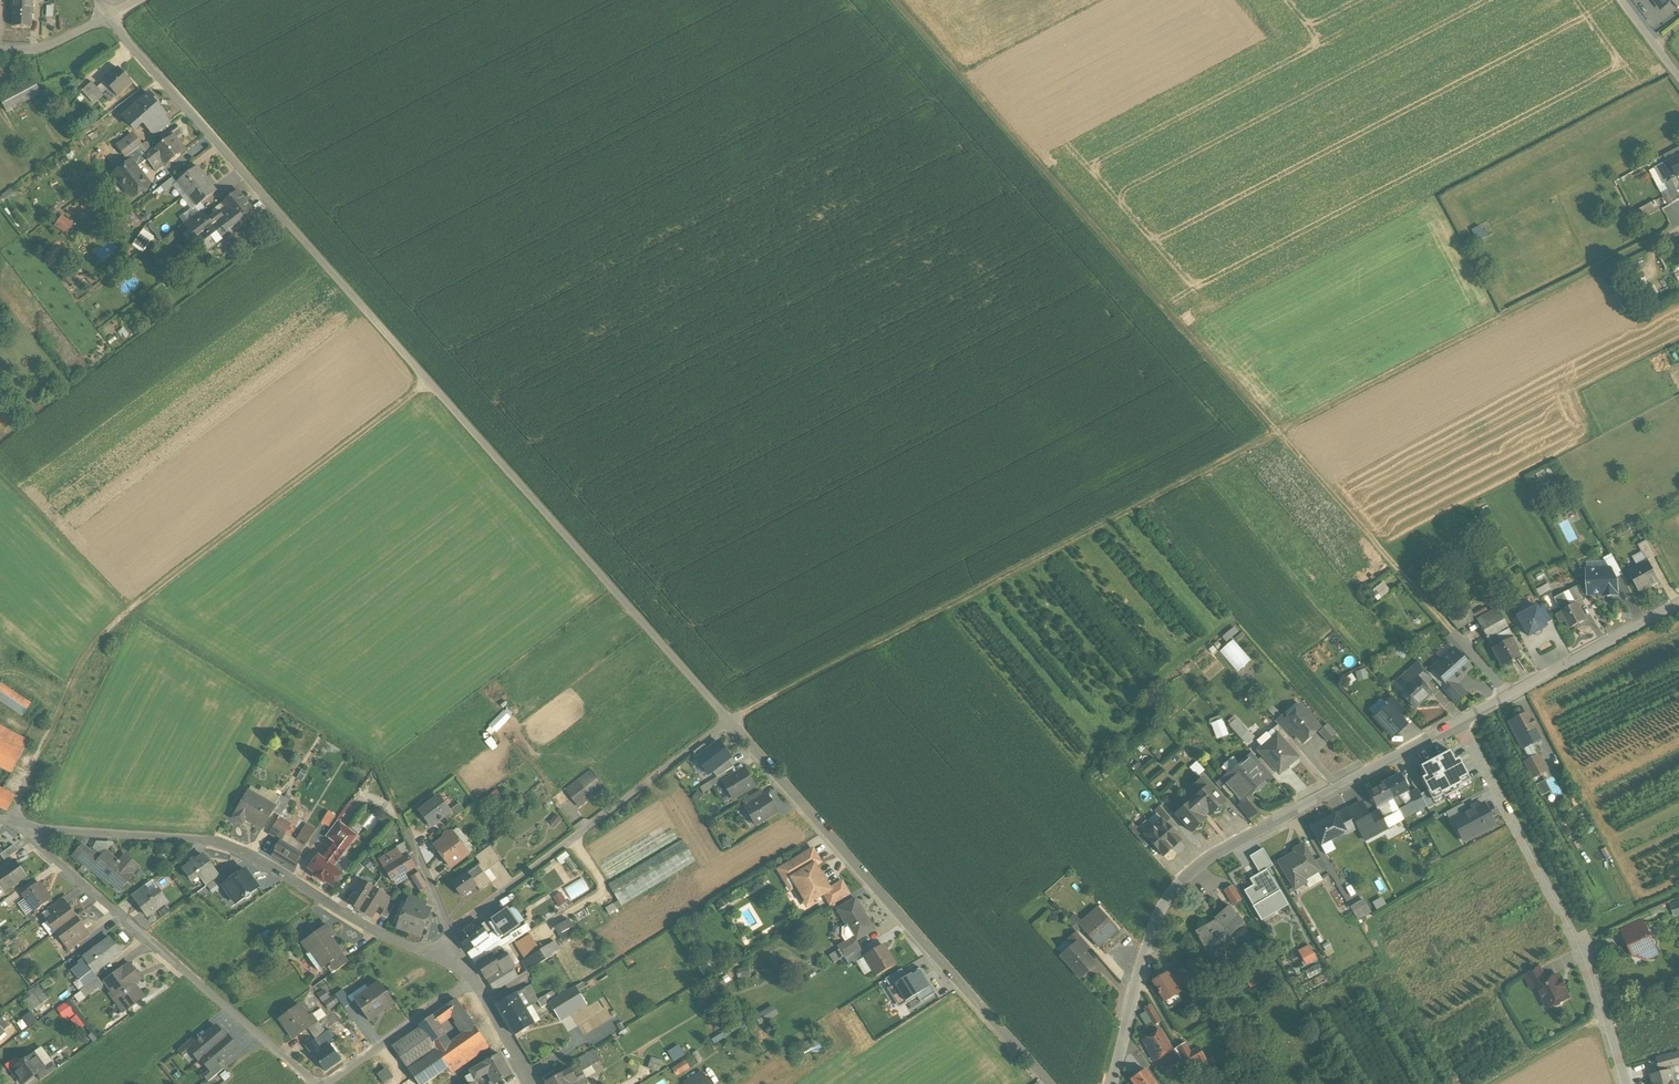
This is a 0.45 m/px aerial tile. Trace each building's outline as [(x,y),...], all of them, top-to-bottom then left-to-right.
[(12,9),(14,9),(14,8),(24,8),(24,0),(12,0),(12,9)] [(14,8),(14,9),(14,27),(31,27),(32,0),(24,0),(24,8),(14,8)] [(1662,10),(1672,3),(1675,0),(1654,0),(1662,10)] [(118,69),(103,83),(111,91),(117,98),(132,84),(118,69)] [(0,98),(0,101),(7,113),(41,95),(33,80),(0,98)] [(92,84),(81,92),(87,99),(97,90),(92,84)] [(117,98),(111,91),(104,97),(110,104),(117,98)] [(150,95),(132,111),(132,112),(124,119),(130,125),(135,131),(143,124),(149,131),(164,118),(166,117),(159,108),(160,106),(150,95)] [(171,125),(164,118),(149,131),(155,137),(171,125)] [(141,146),(133,134),(116,148),(125,159),(141,146)] [(174,136),(156,150),(167,165),(167,166),(186,152),(174,136)] [(135,152),(127,158),(129,161),(131,163),(132,163),(137,169),(148,161),(145,158),(146,157),(140,148),(135,152)] [(1664,157),(1667,164),(1669,162),(1678,157),(1678,149),(1664,157)] [(146,157),(145,158),(148,161),(157,173),(167,165),(156,150),(146,157)] [(1678,178),(1678,157),(1669,162),(1678,178)] [(132,163),(131,163),(129,161),(121,167),(123,170),(115,176),(126,190),(129,189),(132,193),(139,188),(142,191),(149,186),(137,169),(132,163)] [(1650,172),(1661,194),(1668,207),(1669,208),(1678,202),(1678,181),(1678,178),(1669,162),(1667,164),(1650,172)] [(198,168),(178,183),(187,195),(207,180),(198,168)] [(172,179),(161,188),(165,194),(177,185),(172,179)] [(207,180),(187,195),(197,208),(217,193),(207,180)] [(238,193),(223,204),(226,208),(230,214),(245,203),(238,193)] [(1661,194),(1653,199),(1655,203),(1640,211),(1644,219),(1668,207),(1661,194)] [(245,203),(230,214),(238,224),(253,213),(245,203)] [(223,204),(213,212),(215,216),(226,208),(223,204)] [(215,216),(208,221),(213,227),(230,214),(226,208),(215,216)] [(194,209),(183,217),(187,223),(198,214),(194,209)] [(187,223),(185,225),(189,230),(205,218),(201,212),(198,214),(187,223)] [(213,227),(203,235),(206,239),(209,243),(219,236),(224,244),(232,238),(227,232),(238,224),(230,214),(213,227)] [(55,227),(67,234),(73,224),(62,217),(55,227)] [(205,218),(189,230),(196,240),(203,235),(213,227),(208,221),(205,218)] [(155,238),(144,230),(132,247),(143,254),(155,238)] [(219,236),(209,243),(215,250),(215,251),(224,244),(219,236)] [(206,239),(202,241),(211,253),(215,250),(209,243),(206,239)] [(224,244),(215,251),(215,250),(211,253),(216,260),(229,251),(224,244)] [(1647,541),(1639,545),(1647,561),(1656,556),(1647,541)] [(1623,575),(1614,557),(1606,562),(1610,569),(1616,579),(1623,575)] [(1650,563),(1631,573),(1641,591),(1660,581),(1650,563)] [(1610,569),(1588,570),(1589,595),(1609,594),(1609,596),(1619,595),(1618,583),(1616,579),(1610,569)] [(1378,599),(1390,592),(1385,582),(1372,590),(1378,599)] [(1548,585),(1537,591),(1540,597),(1551,591),(1548,585)] [(1578,587),(1570,591),(1575,602),(1583,598),(1578,587)] [(1575,602),(1570,591),(1565,594),(1572,608),(1577,605),(1575,602)] [(1565,594),(1555,599),(1562,613),(1572,608),(1565,594)] [(1553,621),(1543,603),(1537,607),(1547,624),(1553,621)] [(1572,608),(1562,613),(1567,622),(1571,630),(1587,621),(1578,605),(1577,605),(1572,608)] [(1537,606),(1518,617),(1528,636),(1548,626),(1547,624),(1537,607),(1537,606)] [(1497,609),(1480,618),(1483,624),(1500,615),(1497,609)] [(1562,613),(1558,616),(1562,624),(1567,622),(1562,613)] [(1500,615),(1483,624),(1479,626),(1486,639),(1495,635),(1508,628),(1500,615)] [(1495,635),(1487,639),(1492,649),(1501,644),(1495,635)] [(1492,649),(1501,666),(1519,657),(1514,649),(1518,647),(1513,638),(1501,644),(1492,649)] [(1219,651),(1237,672),(1251,660),(1233,639),(1219,651)] [(1454,650),(1447,656),(1444,656),(1439,660),(1439,663),(1432,669),(1447,687),(1448,688),(1454,683),(1470,668),(1454,650)] [(1431,678),(1418,663),(1406,674),(1412,680),(1415,678),(1422,686),(1431,678)] [(1412,680),(1399,692),(1400,693),(1400,697),(1402,699),(1405,700),(1413,708),(1429,694),(1422,686),(1415,678),(1412,680)] [(2,683),(0,686),(0,700),(24,716),(25,714),(30,707),(32,704),(2,683)] [(1454,683),(1448,688),(1447,687),(1443,691),(1455,704),(1465,695),(1454,683)] [(1388,705),(1399,718),(1406,712),(1392,697),(1385,704),(1388,706),(1388,705)] [(1381,699),(1369,710),(1375,717),(1388,706),(1385,704),(1381,699)] [(1406,726),(1399,718),(1388,705),(1388,706),(1375,717),(1375,718),(1392,738),(1406,726)] [(1303,710),(1300,706),(1286,719),(1288,720),(1285,722),(1287,725),(1295,734),(1302,742),(1309,736),(1310,737),(1319,729),(1309,717),(1309,714),(1307,711),(1303,710)] [(39,712),(30,707),(25,714),(34,720),(39,712)] [(495,732),(496,734),(510,719),(509,718),(512,715),(507,710),(504,713),(503,712),(489,727),(490,728),(486,732),(491,737),(495,732)] [(1295,734),(1287,725),(1285,722),(1288,720),(1286,719),(1283,715),(1275,722),(1278,725),(1290,738),(1295,734)] [(1520,719),(1518,719),(1511,722),(1510,724),(1523,748),(1541,739),(1529,716),(1527,716),(1520,719)] [(1236,717),(1229,724),(1248,745),(1256,738),(1236,717)] [(1218,739),(1229,734),(1222,719),(1211,724),(1218,739)] [(1290,738),(1278,725),(1272,730),(1276,735),(1277,735),(1284,743),(1290,738)] [(1328,742),(1336,735),(1328,725),(1319,733),(1328,742)] [(0,727),(0,742),(11,748),(18,736),(0,727)] [(1272,730),(1257,744),(1265,753),(1262,756),(1279,774),(1295,760),(1290,755),(1293,753),(1284,743),(1277,735),(1276,735),(1272,730)] [(0,742),(0,766),(8,770),(13,772),(29,742),(18,736),(11,748),(0,742)] [(729,760),(718,744),(708,751),(698,759),(696,760),(708,775),(713,772),(728,761),(729,760)] [(694,754),(698,759),(708,751),(704,746),(694,754)] [(1427,791),(1433,802),(1443,797),(1444,799),(1462,790),(1460,787),(1471,781),(1458,759),(1455,760),(1450,751),(1420,767),(1425,776),(1420,779),(1427,791)] [(1273,777),(1253,755),(1246,761),(1258,776),(1259,775),(1261,776),(1260,777),(1263,781),(1263,782),(1265,784),(1273,777)] [(1538,755),(1524,763),(1532,779),(1546,771),(1538,755)] [(728,761),(713,772),(717,779),(726,773),(733,768),(728,761)] [(1191,767),(1199,776),(1205,770),(1197,761),(1191,767)] [(1246,761),(1230,775),(1232,778),(1247,794),(1247,793),(1248,794),(1263,782),(1263,781),(1260,777),(1261,776),(1259,775),(1258,776),(1246,761)] [(729,779),(722,783),(733,801),(755,787),(744,770),(729,779)] [(722,783),(729,779),(726,773),(717,779),(709,783),(713,789),(722,783)] [(1400,775),(1384,783),(1393,800),(1398,797),(1409,791),(1406,786),(1409,785),(1407,781),(1404,783),(1400,775)] [(1247,794),(1232,778),(1225,785),(1242,804),(1250,797),(1248,794),(1247,793),(1247,794)] [(1200,793),(1175,816),(1190,833),(1206,819),(1203,816),(1206,814),(1209,817),(1224,803),(1202,779),(1194,786),(1200,793)] [(1536,784),(1541,795),(1551,792),(1546,780),(1536,784)] [(578,782),(566,791),(575,805),(588,796),(578,782)] [(703,794),(713,789),(709,783),(700,789),(703,794)] [(1384,783),(1368,792),(1376,808),(1388,802),(1393,800),(1384,783)] [(1420,795),(1417,790),(1409,794),(1414,802),(1406,806),(1399,810),(1401,814),(1404,819),(1427,807),(1420,795)] [(0,791),(0,807),(8,812),(14,798),(0,791)] [(1427,791),(1420,795),(1427,807),(1428,810),(1435,806),(1433,802),(1427,791)] [(274,807),(248,792),(233,819),(243,825),(246,820),(262,829),(272,812),(275,807),(274,807)] [(760,792),(742,802),(746,808),(763,798),(760,792)] [(698,804),(703,797),(697,794),(693,801),(698,804)] [(746,808),(745,809),(751,819),(750,822),(752,825),(754,825),(755,826),(777,813),(767,795),(763,798),(746,808)] [(280,797),(274,807),(275,807),(272,812),(280,817),(289,802),(280,797)] [(1401,802),(1398,797),(1393,800),(1399,810),(1406,806),(1403,801),(1401,802)] [(443,805),(438,799),(420,812),(420,813),(422,811),(426,817),(425,819),(431,827),(444,817),(450,813),(450,812),(444,804),(443,805)] [(1393,800),(1388,802),(1391,808),(1389,809),(1392,815),(1390,816),(1391,819),(1401,814),(1399,810),(1393,800)] [(1388,802),(1376,808),(1378,811),(1379,810),(1384,820),(1383,820),(1388,828),(1403,820),(1404,819),(1401,814),(1391,819),(1390,816),(1392,815),(1389,809),(1391,808),(1388,802)] [(1361,803),(1348,810),(1348,809),(1356,825),(1369,818),(1368,816),(1361,803)] [(460,804),(450,812),(450,813),(444,817),(449,823),(465,811),(460,804)] [(1445,814),(1448,819),(1466,809),(1463,804),(1445,814)] [(1476,804),(1470,808),(1472,811),(1456,819),(1455,822),(1464,840),(1463,840),(1464,841),(1494,825),(1483,804),(1478,807),(1476,804)] [(1171,819),(1160,807),(1154,812),(1161,820),(1165,824),(1171,819)] [(1348,809),(1336,816),(1345,832),(1344,833),(1345,835),(1358,828),(1356,825),(1348,809)] [(1378,811),(1371,815),(1380,832),(1388,828),(1383,820),(1384,820),(1379,810),(1378,811)] [(329,812),(322,824),(329,828),(336,816),(333,815),(329,812)] [(548,823),(555,828),(562,821),(556,815),(548,823)] [(1336,815),(1311,828),(1320,845),(1344,833),(1345,832),(1336,816),(1336,815)] [(1371,815),(1368,816),(1369,818),(1356,825),(1358,828),(1365,841),(1380,832),(1371,815)] [(292,825),(280,818),(277,822),(289,829),(292,825)] [(1161,820),(1153,827),(1152,827),(1172,849),(1173,849),(1172,849),(1180,842),(1181,841),(1180,841),(1176,837),(1177,837),(1176,836),(1166,825),(1165,824),(1161,820)] [(289,829),(277,822),(271,832),(283,839),(286,834),(289,829)] [(338,823),(327,837),(336,843),(346,851),(357,837),(338,823)] [(281,842),(302,854),(306,846),(301,843),(306,834),(312,837),(316,830),(306,824),(297,840),(286,834),(283,839),(281,842)] [(1144,835),(1137,827),(1131,832),(1142,844),(1148,840),(1148,839),(1144,835)] [(1172,849),(1152,827),(1152,828),(1145,834),(1144,834),(1144,835),(1148,839),(1148,840),(1149,840),(1158,851),(1159,852),(1163,856),(1163,857),(1164,856),(1172,849),(1172,850),(1172,849)] [(469,854),(452,832),(451,834),(447,833),(444,835),(444,839),(435,846),(451,868),(469,854)] [(306,834),(301,843),(306,846),(312,837),(306,834)] [(723,849),(730,849),(730,839),(722,839),(723,849)] [(682,841),(608,886),(621,908),(695,863),(682,841)] [(302,854),(281,842),(277,848),(277,849),(278,849),(274,856),(296,870),(301,861),(299,860),(300,859),(299,858),(302,854)] [(336,843),(323,860),(333,867),(336,864),(346,851),(336,843)] [(1318,869),(1313,862),(1303,844),(1293,850),(1295,852),(1278,862),(1294,890),(1305,883),(1302,878),(1314,871),(1318,869)] [(0,855),(4,861),(18,851),(14,845),(0,855)] [(82,845),(72,856),(82,866),(83,865),(82,864),(92,853),(82,845)] [(490,847),(475,858),(480,865),(486,873),(500,862),(490,847)] [(1249,857),(1259,874),(1266,870),(1273,866),(1263,849),(1249,857)] [(92,853),(82,864),(83,865),(91,871),(94,868),(93,867),(101,857),(94,850),(92,853)] [(398,850),(380,861),(384,868),(402,857),(398,850)] [(120,862),(118,860),(117,861),(106,851),(101,857),(93,867),(94,868),(110,882),(109,883),(118,891),(134,874),(133,874),(139,867),(130,860),(124,867),(119,863),(120,862)] [(813,851),(778,871),(779,872),(781,871),(788,882),(786,883),(786,884),(793,880),(792,879),(814,866),(815,867),(820,863),(813,851)] [(416,867),(407,854),(402,857),(384,868),(392,881),(394,880),(404,874),(416,867)] [(215,872),(203,856),(185,870),(190,878),(197,873),(203,881),(204,880),(215,872)] [(323,860),(319,857),(309,870),(316,875),(315,876),(324,883),(325,882),(332,887),(345,871),(336,864),(333,867),(323,860)] [(1318,869),(1314,871),(1318,876),(1327,870),(1320,858),(1313,862),(1318,869)] [(16,862),(0,873),(0,886),(5,893),(27,877),(16,862)] [(486,873),(480,865),(468,874),(477,887),(476,888),(479,893),(491,884),(484,874),(486,873)] [(218,878),(224,886),(240,874),(235,866),(219,878),(218,878)] [(814,866),(792,879),(793,880),(807,904),(823,895),(829,891),(829,890),(824,883),(824,882),(819,874),(815,867),(814,866)] [(251,894),(258,888),(254,882),(250,876),(245,870),(240,874),(224,886),(226,888),(236,902),(237,904),(245,898),(248,899),(251,897),(251,894)] [(1260,921),(1287,905),(1266,870),(1259,874),(1249,880),(1252,885),(1242,891),(1260,921)] [(215,872),(204,880),(208,886),(218,878),(219,878),(215,872)] [(404,874),(394,880),(396,884),(406,879),(404,874)] [(468,874),(467,874),(452,884),(461,898),(476,888),(477,887),(468,874)] [(420,876),(414,880),(420,891),(427,886),(420,876)] [(364,881),(358,877),(351,889),(357,892),(362,882),(363,883),(364,881)] [(363,883),(362,882),(357,892),(350,903),(361,910),(374,889),(363,883)] [(842,882),(829,890),(829,891),(823,895),(830,907),(850,895),(842,882)] [(52,900),(40,884),(24,896),(35,912),(52,900)] [(1232,886),(1224,890),(1233,905),(1241,901),(1232,886)] [(144,887),(132,895),(136,900),(147,892),(144,887)] [(236,902),(226,888),(224,889),(224,891),(232,903),(233,903),(236,902)] [(374,889),(361,910),(372,917),(379,906),(385,896),(384,896),(374,889)] [(147,892),(136,900),(148,916),(167,902),(161,894),(155,899),(149,891),(147,892)] [(16,893),(5,900),(9,906),(20,898),(16,893)] [(553,898),(559,908),(567,903),(562,893),(553,898)] [(392,898),(385,894),(384,896),(385,896),(379,906),(385,909),(389,902),(392,898)] [(427,902),(411,896),(409,901),(425,908),(427,902)] [(61,899),(47,909),(53,916),(67,906),(61,899)] [(875,931),(856,899),(838,910),(854,937),(856,942),(875,931)] [(425,908),(409,901),(404,915),(426,924),(431,910),(425,908)] [(1363,901),(1351,908),(1357,918),(1369,911),(1363,901)] [(396,906),(389,902),(385,909),(381,915),(387,919),(396,906)] [(53,916),(47,921),(56,932),(76,918),(67,906),(53,916)] [(1228,906),(1215,917),(1217,920),(1196,931),(1204,946),(1228,933),(1230,936),(1243,923),(1228,906)] [(1118,931),(1097,908),(1081,922),(1080,921),(1077,923),(1081,927),(1099,948),(1111,937),(1110,937),(1117,931),(1118,931)] [(507,911),(494,921),(489,924),(494,932),(500,939),(504,935),(517,926),(507,911)] [(426,924),(404,915),(398,928),(421,937),(426,924)] [(1080,921),(1074,915),(1067,921),(1077,931),(1081,927),(1077,923),(1080,921)] [(76,918),(56,932),(65,946),(71,942),(85,931),(76,918)] [(570,919),(557,927),(566,942),(574,938),(579,934),(570,919)] [(478,921),(456,938),(466,953),(488,936),(481,926),(478,921)] [(487,921),(481,926),(488,936),(494,932),(489,924),(487,921)] [(1642,921),(1622,931),(1626,939),(1646,930),(1642,921)] [(328,926),(303,944),(309,953),(313,951),(325,967),(331,963),(341,955),(342,955),(331,938),(334,935),(328,926)] [(1650,939),(1646,930),(1626,939),(1631,951),(1639,947),(1644,958),(1649,960),(1658,956),(1654,947),(1655,943),(1654,940),(1651,939),(1650,939)] [(85,931),(71,942),(75,948),(89,938),(85,931)] [(1090,948),(1077,933),(1068,940),(1072,944),(1075,942),(1084,952),(1090,948)] [(540,951),(530,936),(515,945),(524,961),(521,963),(527,973),(528,972),(528,971),(535,967),(559,953),(553,943),(540,951)] [(854,937),(837,947),(844,959),(861,949),(856,942),(854,937)] [(111,940),(84,959),(86,961),(94,972),(95,973),(122,953),(117,946),(116,946),(111,940)] [(1084,952),(1075,942),(1072,944),(1060,955),(1080,978),(1089,971),(1087,968),(1093,963),(1084,952)] [(883,946),(865,956),(865,957),(873,970),(873,972),(875,974),(878,975),(880,974),(881,971),(894,963),(883,946)] [(478,948),(467,955),(475,966),(476,965),(487,958),(478,948)] [(487,958),(476,965),(493,993),(518,978),(512,968),(513,968),(502,949),(487,958)] [(861,949),(844,959),(849,966),(865,957),(865,956),(861,949)] [(1310,949),(1300,954),(1300,955),(1302,954),(1304,959),(1307,958),(1310,962),(1316,959),(1310,949)] [(341,955),(331,963),(337,971),(347,963),(341,955)] [(81,964),(73,970),(81,982),(94,972),(86,961),(81,964)] [(131,965),(124,970),(123,969),(105,982),(120,1003),(122,1002),(128,1010),(145,998),(131,980),(138,975),(131,965)] [(1260,966),(1243,976),(1250,988),(1267,979),(1260,966)] [(1539,967),(1524,975),(1533,990),(1536,988),(1536,987),(1547,981),(1539,967)] [(738,977),(750,976),(750,968),(738,968),(738,977)] [(921,1002),(935,993),(920,968),(906,977),(890,987),(887,989),(899,1008),(917,997),(921,1002)] [(885,980),(890,987),(906,977),(901,970),(885,980)] [(1167,976),(1177,994),(1187,988),(1176,971),(1167,976)] [(94,972),(81,982),(85,987),(98,978),(95,973),(94,972)] [(1177,994),(1167,976),(1166,974),(1152,982),(1164,1002),(1177,994)] [(1547,981),(1536,987),(1536,988),(1548,1009),(1553,1006),(1557,1007),(1561,1006),(1562,1001),(1569,998),(1564,989),(1566,988),(1562,981),(1560,982),(1557,976),(1547,981)] [(85,987),(81,990),(87,998),(104,986),(98,978),(85,987)] [(380,983),(355,1001),(369,1022),(379,1015),(377,1012),(392,1001),(380,983)] [(516,995),(524,1009),(538,1000),(529,987),(516,995)] [(556,998),(549,1003),(561,1021),(587,1005),(575,987),(556,998)] [(343,991),(335,996),(345,1009),(352,1004),(343,991)] [(549,1003),(556,998),(553,992),(539,1001),(543,1007),(549,1003)] [(43,1004),(36,994),(24,1003),(31,1012),(43,1004)] [(516,995),(497,1006),(506,1020),(524,1009),(516,995)] [(455,1000),(447,1006),(453,1015),(458,1022),(466,1016),(455,1000)] [(74,1026),(80,1023),(69,1001),(57,1007),(62,1018),(69,1015),(74,1026)] [(309,1018),(300,1006),(280,1020),(287,1030),(287,1029),(295,1039),(308,1029),(316,1023),(311,1017),(309,1018)] [(453,1015),(447,1006),(440,1011),(446,1019),(453,1015)] [(1150,1006),(1144,1009),(1154,1025),(1160,1022),(1150,1006)] [(772,1007),(755,1017),(760,1025),(777,1015),(772,1007)] [(524,1009),(506,1020),(515,1036),(534,1025),(524,1009)] [(440,1011),(432,1017),(438,1025),(446,1019),(440,1011)] [(474,1027),(466,1016),(458,1022),(455,1024),(463,1035),(474,1027)] [(438,1025),(432,1017),(418,1026),(420,1029),(432,1045),(445,1035),(438,1025)] [(1,1018),(0,1019),(0,1027),(4,1031),(9,1026),(1,1018)] [(316,1023),(308,1029),(316,1040),(326,1033),(318,1021),(316,1023)] [(216,1027),(198,1043),(190,1050),(191,1051),(200,1062),(201,1060),(226,1038),(216,1027)] [(451,1044),(437,1053),(447,1067),(460,1058),(484,1041),(474,1027),(463,1035),(451,1044)] [(432,1045),(420,1029),(393,1048),(408,1071),(436,1051),(432,1045)] [(1161,1031),(1143,1041),(1155,1061),(1156,1060),(1162,1069),(1162,1068),(1162,1069),(1177,1060),(1172,1051),(1161,1031)] [(334,1043),(327,1032),(326,1033),(316,1040),(307,1046),(326,1072),(342,1060),(331,1046),(334,1043)] [(445,1035),(432,1045),(436,1051),(437,1053),(451,1044),(445,1035)] [(226,1038),(201,1060),(210,1070),(211,1071),(219,1064),(238,1048),(228,1036),(226,1038)] [(193,1038),(178,1051),(184,1057),(191,1051),(190,1050),(198,1043),(193,1038)] [(484,1041),(460,1058),(465,1065),(489,1048),(484,1041)] [(1176,1049),(1181,1058),(1188,1069),(1197,1063),(1203,1073),(1211,1068),(1199,1048),(1191,1052),(1185,1043),(1176,1049)] [(679,1045),(668,1051),(673,1061),(685,1055),(679,1045)] [(1181,1058),(1176,1049),(1172,1051),(1177,1060),(1181,1058)] [(408,1071),(418,1083),(427,1083),(448,1069),(437,1053),(436,1051),(408,1071)] [(546,1083),(585,1083),(587,1083),(587,1082),(586,1082),(583,1076),(581,1072),(600,1062),(594,1051),(575,1062),(577,1066),(557,1077),(546,1083)] [(1657,1058),(1660,1070),(1678,1065),(1678,1053),(1657,1058)] [(13,1070),(23,1083),(24,1083),(36,1075),(45,1069),(44,1068),(34,1055),(13,1070)] [(470,1071),(475,1080),(485,1075),(488,1082),(492,1080),(494,1083),(495,1083),(511,1075),(500,1055),(470,1071)] [(460,1058),(447,1067),(448,1069),(452,1074),(465,1065),(460,1058)] [(662,1062),(653,1059),(650,1068),(659,1071),(662,1062)] [(686,1060),(672,1067),(676,1076),(690,1068),(686,1060)] [(51,1062),(44,1068),(45,1069),(36,1075),(41,1081),(57,1070),(51,1062)] [(210,1070),(203,1076),(208,1082),(224,1069),(219,1064),(211,1071),(210,1070)] [(377,1074),(383,1083),(393,1076),(387,1067),(377,1074)] [(1131,1080),(1134,1083),(1155,1083),(1145,1070),(1131,1080)] [(553,1071),(542,1078),(546,1083),(557,1077),(553,1071)] [(685,1083),(708,1083),(709,1083),(701,1071),(683,1082),(685,1083)] [(1652,1076),(1654,1083),(1674,1083),(1670,1071),(1652,1076)]
